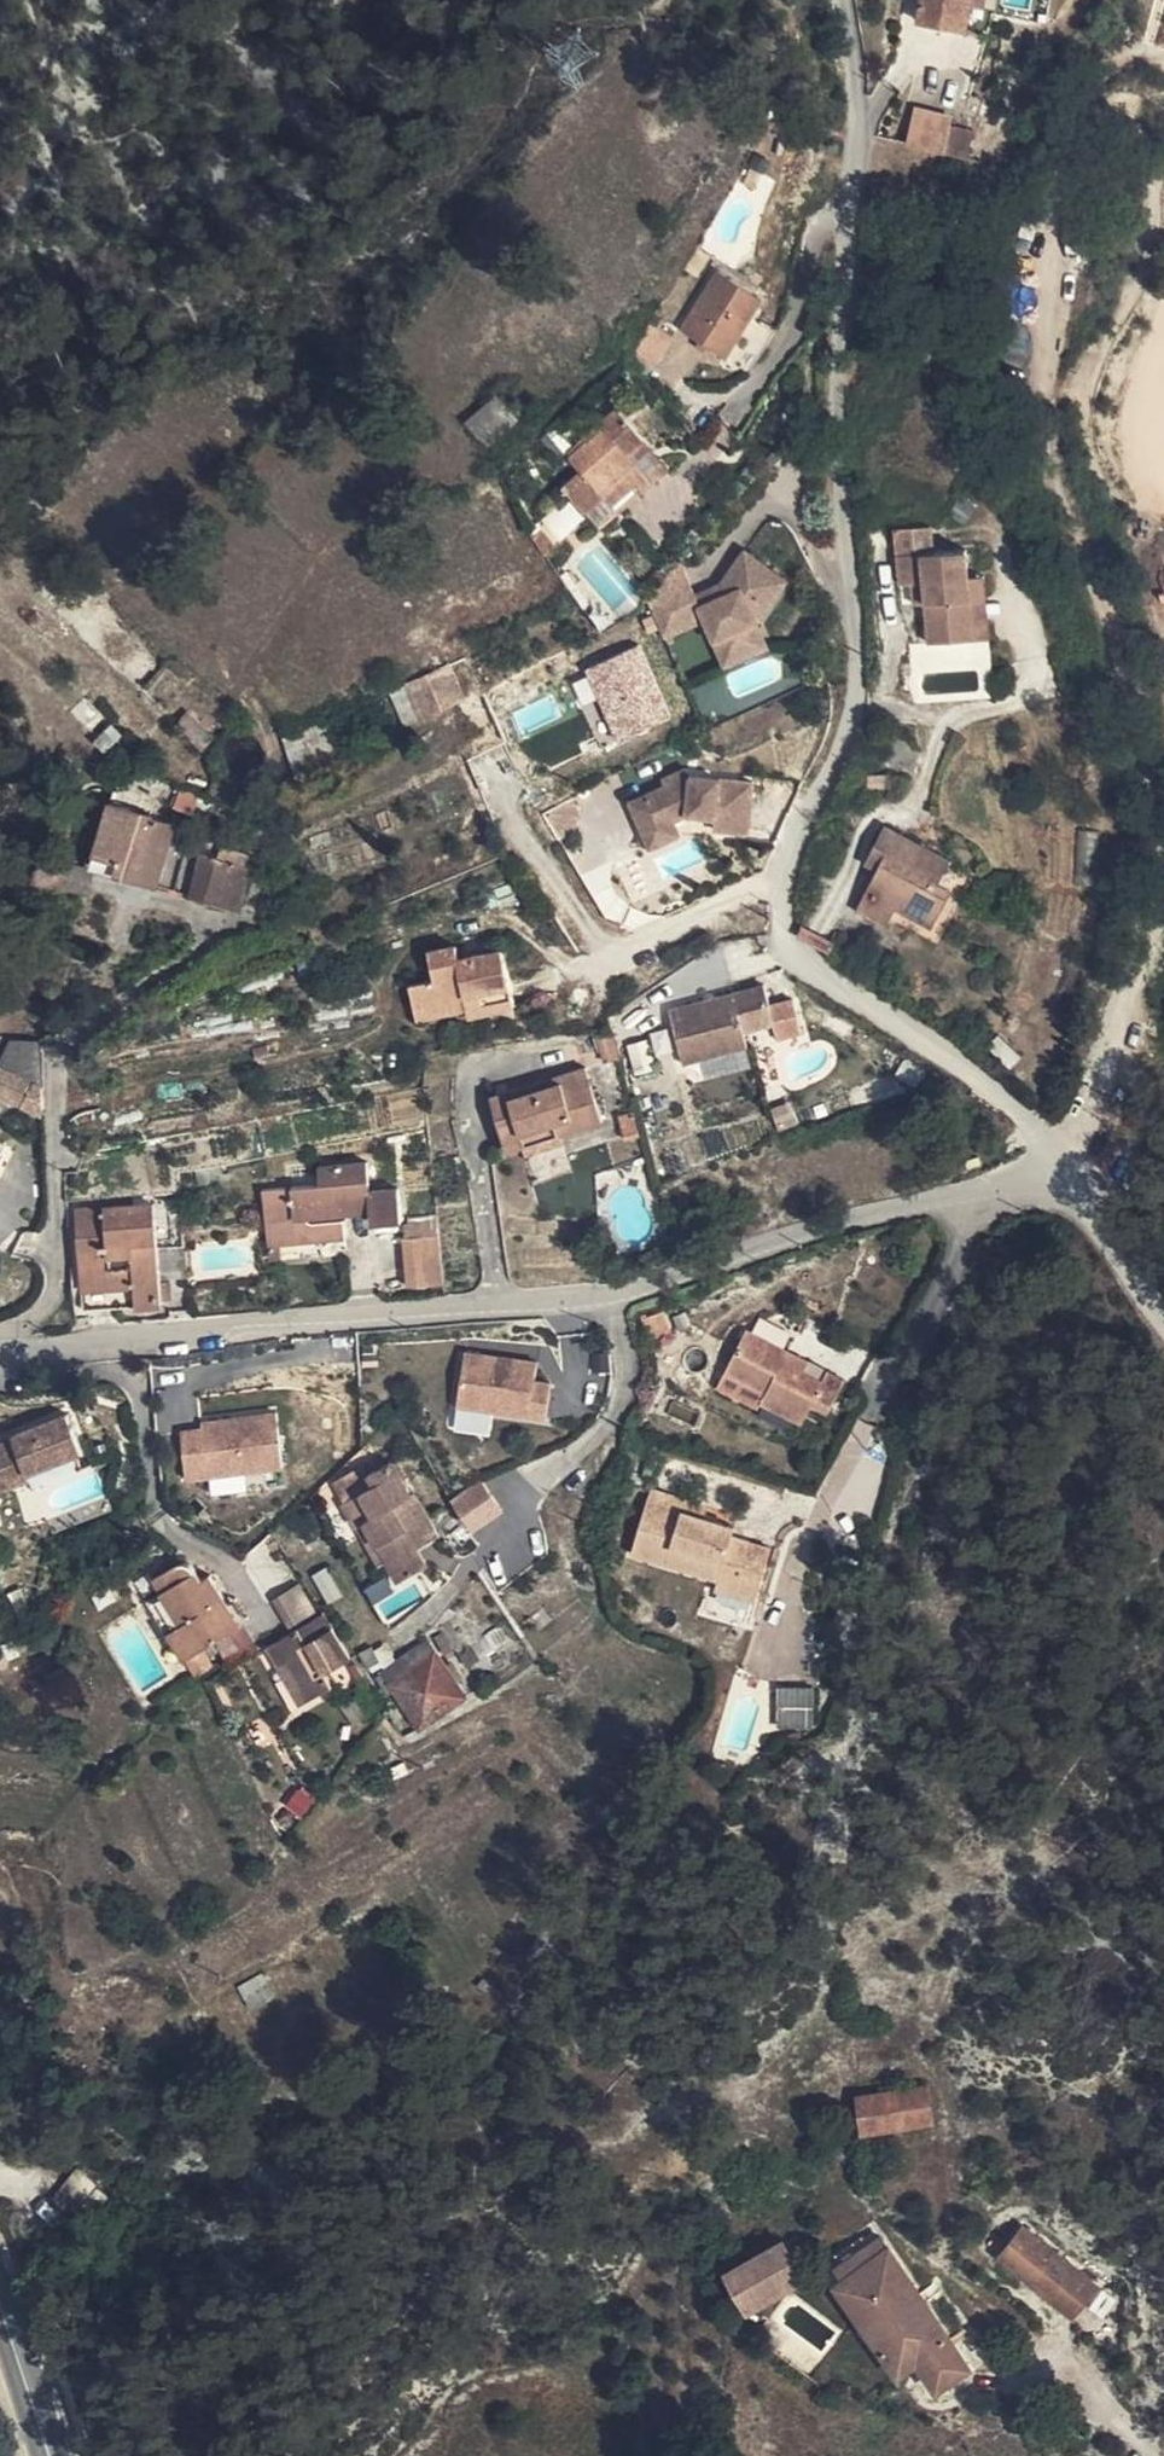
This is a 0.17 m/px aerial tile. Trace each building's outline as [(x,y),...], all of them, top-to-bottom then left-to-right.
[(917,24),(966,30),(969,8),(970,0),(920,0),(917,24)] [(969,8),(984,10),(985,0),(970,0),(969,8)] [(1038,2),(1036,21),(1047,22),(1050,4),(1038,2)] [(913,110),(904,146),(943,154),(951,119),(913,110)] [(760,299),(716,273),(681,333),(725,358),(760,299)] [(654,369),(671,340),(657,330),(661,323),(653,318),(630,355),(654,369)] [(488,441),(511,419),(493,402),(472,423),(488,441)] [(611,504),(662,461),(615,409),(583,437),(587,442),(570,457),(581,470),(562,487),(586,514),(604,496),(611,504)] [(572,447),(555,427),(541,440),(559,460),(572,447)] [(668,468),(662,461),(611,504),(604,496),(586,514),(597,527),(617,510),(619,511),(668,468)] [(542,529),(531,538),(544,557),(557,546),(542,529)] [(934,529),(893,532),(896,558),(937,554),(934,529)] [(937,554),(896,558),(898,587),(910,586),(923,585),(925,605),(929,645),(974,640),(967,579),(965,552),(937,554)] [(746,585),(767,576),(743,557),(717,590),(721,597),(746,585)] [(691,602),(675,567),(644,603),(655,628),(685,614),(695,609),(691,602)] [(783,590),(767,576),(746,585),(721,597),(722,599),(696,612),(695,609),(685,614),(655,628),(661,642),(701,624),(716,655),(753,639),(748,631),(783,590)] [(983,577),(967,579),(974,640),(989,639),(983,577)] [(923,585),(910,586),(912,607),(925,605),(923,585)] [(717,590),(691,602),(695,609),(721,597),(717,590)] [(721,597),(695,609),(696,612),(722,599),(721,597)] [(642,639),(588,665),(623,737),(677,711),(642,639)] [(759,653),(753,639),(716,655),(722,670),(759,653)] [(478,691),(463,660),(449,666),(463,698),(478,691)] [(404,687),(418,718),(463,698),(449,666),(404,687)] [(404,687),(389,694),(404,725),(418,718),(404,687)] [(604,696),(589,700),(604,746),(618,742),(604,696)] [(213,737),(188,714),(178,725),(202,750),(213,737)] [(119,736),(99,715),(86,726),(107,748),(119,736)] [(311,747),(289,756),(298,778),(347,759),(331,719),(305,730),(311,747)] [(305,730),(282,738),(289,756),(311,747),(305,730)] [(920,760),(911,755),(907,764),(916,769),(920,760)] [(638,831),(667,817),(683,810),(709,807),(707,824),(742,829),(748,780),(685,773),(681,765),(657,775),(660,782),(625,798),(638,831)] [(219,805),(176,786),(173,791),(216,812),(219,805)] [(240,911),(249,869),(245,868),(218,859),(198,854),(200,850),(170,840),(174,825),(148,818),(149,814),(107,802),(89,865),(157,886),(158,883),(190,893),(189,895),(240,911)] [(673,830),(667,817),(638,831),(643,843),(673,830)] [(948,863),(883,829),(870,853),(883,859),(877,869),(857,910),(885,925),(894,908),(931,928),(949,892),(937,885),(946,868),(948,863)] [(218,859),(245,868),(247,858),(228,851),(218,859)] [(883,859),(870,853),(866,864),(877,869),(883,859)] [(70,865),(41,856),(36,876),(64,884),(70,865)] [(92,871),(70,865),(64,884),(87,891),(92,871)] [(796,936),(827,954),(834,943),(801,926),(796,936)] [(454,947),(427,953),(433,981),(409,986),(417,1018),(465,1008),(467,1016),(513,1006),(501,950),(458,961),(454,947)] [(801,1033),(792,1001),(769,1007),(763,986),(668,1012),(682,1066),(747,1049),(743,1033),(772,1026),(777,1041),(801,1033)] [(610,1030),(587,1036),(591,1055),(603,1053),(606,1063),(618,1059),(610,1030)] [(44,1085),(43,1042),(12,1039),(0,1062),(0,1065),(42,1087),(44,1085)] [(42,1087),(0,1065),(0,1095),(42,1116),(42,1087)] [(557,1135),(560,1135),(602,1123),(584,1068),(505,1092),(510,1107),(494,1112),(507,1153),(521,1148),(521,1146),(524,1144),(522,1135),(553,1125),(557,1135)] [(510,1107),(505,1092),(489,1097),(494,1112),(510,1107)] [(639,1135),(633,1113),(619,1118),(625,1138),(639,1135)] [(563,1143),(560,1135),(557,1135),(553,1125),(522,1135),(524,1144),(521,1146),(521,1148),(524,1156),(563,1143)] [(294,1219),(296,1244),(344,1238),(341,1215),(370,1212),(371,1224),(401,1219),(397,1190),(369,1193),(366,1163),(318,1168),(320,1184),(261,1191),(264,1222),(294,1219)] [(221,1166),(194,1171),(197,1187),(224,1182),(222,1174),(221,1166)] [(156,1249),(185,1247),(181,1202),(75,1209),(83,1310),(160,1304),(160,1301),(159,1283),(156,1249)] [(402,1214),(405,1238),(436,1235),(434,1211),(402,1214)] [(280,1246),(296,1244),(294,1219),(264,1222),(269,1259),(281,1258),(280,1246)] [(408,1287),(441,1283),(436,1235),(405,1238),(402,1238),(408,1287)] [(623,1239),(614,1242),(620,1256),(629,1254),(623,1239)] [(167,1283),(159,1283),(160,1301),(169,1300),(167,1283)] [(663,1314),(640,1323),(649,1342),(670,1334),(665,1321),(663,1314)] [(677,1332),(689,1327),(684,1314),(672,1318),(677,1332)] [(781,1362),(786,1352),(746,1332),(723,1374),(765,1394),(761,1403),(801,1423),(810,1405),(826,1413),(843,1380),(826,1372),(822,1383),(803,1373),(781,1362)] [(556,1378),(538,1375),(541,1358),(468,1344),(457,1402),(548,1419),(556,1378)] [(808,1363),(786,1352),(781,1362),(803,1373),(808,1363)] [(765,1394),(723,1374),(716,1387),(758,1408),(761,1403),(765,1394)] [(182,1418),(188,1477),(286,1467),(280,1408),(182,1418)] [(0,1454),(0,1493),(26,1482),(23,1474),(77,1453),(62,1416),(9,1437),(13,1449),(0,1454)] [(401,1421),(393,1425),(401,1440),(409,1434),(401,1421)] [(0,1441),(0,1454),(13,1449),(9,1437),(0,1441)] [(84,1470),(77,1453),(23,1474),(30,1489),(84,1470)] [(366,1523),(388,1561),(399,1581),(426,1567),(417,1550),(437,1538),(413,1495),(410,1497),(391,1462),(368,1475),(374,1485),(343,1502),(358,1528),(366,1523)] [(374,1485),(368,1475),(363,1467),(341,1480),(345,1488),(339,1492),(343,1502),(374,1485)] [(488,1499),(480,1486),(451,1502),(459,1516),(488,1499)] [(650,1492),(647,1501),(682,1511),(682,1514),(702,1520),(706,1508),(650,1492)] [(682,1511),(647,1501),(631,1555),(718,1580),(722,1564),(739,1570),(738,1575),(761,1582),(770,1550),(730,1538),(732,1528),(702,1520),(682,1514),(682,1511)] [(484,1507),(466,1522),(464,1523),(473,1535),(493,1518),(484,1507)] [(464,1523),(466,1522),(461,1521),(455,1521),(450,1524),(447,1528),(445,1533),(447,1539),(450,1544),(455,1547),(462,1548),(467,1546),(471,1541),(473,1535),(464,1523)] [(379,1566),(388,1561),(366,1523),(358,1528),(379,1566)] [(514,1550),(508,1547),(505,1547),(501,1548),(498,1552),(497,1556),(498,1561),(502,1565),(508,1567),(512,1565),(515,1562),(517,1557),(517,1553),(514,1550)] [(215,1640),(240,1625),(227,1604),(210,1576),(203,1580),(191,1565),(187,1564),(183,1562),(178,1563),(153,1579),(161,1592),(180,1624),(167,1632),(196,1677),(214,1665),(209,1658),(202,1647),(215,1640)] [(722,1564),(718,1580),(714,1590),(754,1602),(761,1582),(738,1575),(739,1570),(722,1564)] [(343,1595),(327,1568),(312,1575),(328,1604),(343,1595)] [(290,1627),(315,1611),(298,1586),(274,1601),(290,1627)] [(148,1602),(167,1632),(180,1624),(161,1592),(148,1602)] [(227,1604),(240,1625),(249,1620),(235,1600),(227,1604)] [(351,1657),(323,1615),(268,1647),(279,1667),(286,1663),(307,1701),(332,1687),(324,1674),(351,1657)] [(222,1650),(231,1665),(255,1649),(240,1625),(215,1640),(222,1650)] [(486,1637),(492,1646),(506,1636),(499,1626),(485,1635),(486,1637)] [(452,1651),(440,1633),(435,1637),(446,1655),(452,1651)] [(471,1646),(479,1658),(494,1648),(492,1646),(486,1637),(471,1646)] [(209,1658),(222,1650),(215,1640),(202,1647),(209,1658)] [(421,1726),(465,1696),(426,1641),(398,1661),(381,1674),(377,1677),(389,1692),(395,1688),(421,1726)] [(381,1674),(398,1661),(392,1652),(385,1643),(373,1651),(379,1661),(374,1664),(377,1669),(381,1674)] [(457,1654),(466,1668),(479,1658),(471,1646),(470,1645),(457,1654)] [(373,1672),(377,1669),(374,1664),(379,1661),(373,1651),(370,1647),(360,1652),(373,1672)] [(286,1663),(279,1667),(300,1705),(307,1701),(286,1663)] [(810,1688),(775,1688),(776,1719),(811,1718),(810,1688)] [(370,1713),(358,1697),(351,1702),(364,1718),(370,1713)] [(267,1742),(257,1721),(245,1727),(256,1748),(267,1742)] [(403,1762),(391,1767),(395,1777),(407,1771),(403,1762)] [(817,1875),(816,1879),(825,1886),(828,1882),(830,1879),(830,1877),(829,1873),(827,1871),(824,1871),(821,1872),(818,1873),(817,1875)] [(390,1915),(386,1908),(378,1913),(382,1920),(390,1915)] [(246,1997),(267,1985),(262,1976),(240,1987),(246,1997)] [(491,1988),(483,1980),(476,1987),(485,1994),(491,1988)] [(273,1995),(267,1985),(246,1997),(251,2008),(273,1995)] [(900,2127),(931,2123),(926,2086),(924,2086),(856,2095),(862,2133),(900,2127)] [(76,2172),(62,2189),(82,2206),(93,2215),(107,2199),(76,2172)] [(82,2206),(62,2189),(53,2200),(73,2218),(82,2206)] [(1027,2258),(1039,2243),(1022,2229),(1009,2245),(1027,2258)] [(870,2333),(921,2297),(880,2236),(867,2245),(839,2264),(835,2267),(843,2279),(835,2285),(870,2333)] [(834,2255),(839,2264),(867,2245),(862,2237),(834,2255)] [(801,2275),(783,2243),(727,2273),(746,2305),(801,2275)] [(1031,2283),(1055,2255),(1039,2243),(1027,2258),(1009,2245),(999,2257),(1031,2283)] [(1031,2283),(1072,2318),(1095,2288),(1055,2255),(1031,2283)] [(969,2367),(921,2297),(870,2333),(898,2373),(916,2360),(936,2389),(969,2367)]
